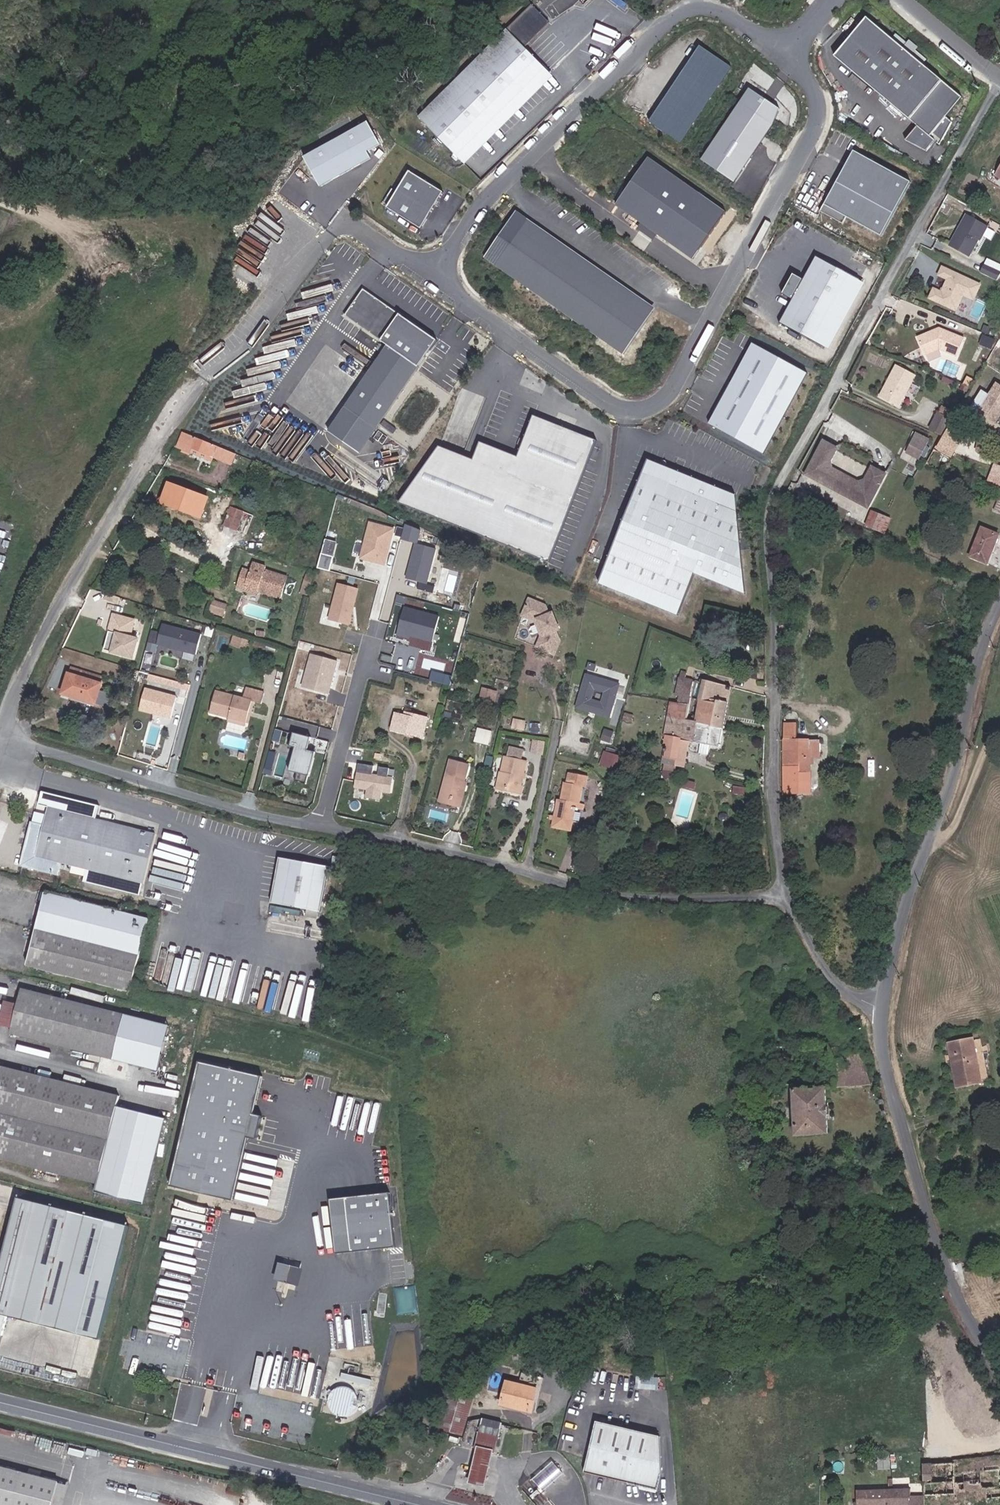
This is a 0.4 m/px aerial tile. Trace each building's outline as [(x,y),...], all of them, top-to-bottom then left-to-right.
[(561,10),(553,2),(548,7),(541,0),(537,4),(553,19),(561,10)] [(460,160),(549,72),(525,48),(550,23),(532,5),(418,117),(460,160)] [(962,106),(862,23),(829,62),(913,132),(902,144),(922,156),(930,146),(935,151),(952,130),(946,125),(962,106)] [(700,46),(649,122),(681,143),(732,68),(700,46)] [(773,126),(780,109),(750,89),(740,104),(773,126)] [(735,183),(773,126),(740,104),(702,161),(735,183)] [(378,122),(311,153),(325,185),(382,158),(378,150),(389,145),(378,122)] [(854,151),(826,198),(827,199),(820,211),(842,224),(846,217),(881,236),(911,183),(854,151)] [(616,205),(693,260),(726,213),(649,158),(616,205)] [(422,229),(444,193),(410,172),(388,208),(422,229)] [(652,313),(525,224),(514,216),(485,258),(623,355),(652,313)] [(988,248),(996,234),(974,222),(967,236),(965,234),(956,251),(978,264),(987,247),(988,248)] [(827,347),(864,281),(819,256),(782,323),(827,347)] [(983,271),(999,279),(999,262),(989,257),(983,271)] [(963,308),(965,301),(976,306),(982,291),(943,274),(939,283),(948,287),(943,298),(935,295),(931,305),(952,314),(956,305),(963,308)] [(436,343),(362,291),(343,318),(386,348),(325,437),(355,458),(415,372),(436,343)] [(959,317),(963,308),(956,305),(952,314),(959,317)] [(940,358),(958,365),(965,347),(938,337),(936,341),(930,341),(919,346),(927,364),(940,358)] [(992,357),(996,348),(985,343),(981,352),(992,357)] [(764,454),(808,374),(753,344),(709,424),(764,454)] [(884,400),(904,411),(921,380),(902,369),(884,400)] [(986,413),(999,420),(999,386),(986,413)] [(251,408),(255,402),(243,393),(239,399),(251,408)] [(269,409),(252,440),(292,462),(309,430),(269,409)] [(549,563),(597,441),(534,416),(519,453),(517,457),(480,442),(473,460),(439,446),(398,503),(549,563)] [(956,425),(944,418),(935,434),(947,441),(956,425)] [(972,434),(975,428),(962,422),(959,428),(972,434)] [(966,447),(972,434),(959,428),(953,441),(966,447)] [(909,453),(924,460),(933,437),(919,431),(909,453)] [(182,453),(186,455),(191,444),(180,440),(171,453),(180,457),(182,453)] [(834,449),(822,443),(804,476),(873,514),(893,482),(880,475),(872,489),(863,488),(832,471),(826,464),(834,449)] [(203,456),(207,457),(209,451),(191,444),(186,455),(201,460),(203,456)] [(206,462),(225,468),(228,458),(209,451),(207,457),(206,462)] [(999,458),(991,475),(999,479),(999,458)] [(736,496),(647,463),(599,584),(678,616),(694,574),(745,594),(736,496)] [(164,512),(198,527),(206,506),(172,492),(164,512)] [(223,537),(236,542),(244,521),(231,516),(223,537)] [(361,558),(388,565),(398,527),(371,520),(361,558)] [(884,537),(888,526),(875,520),(870,532),(884,537)] [(236,542),(241,544),(249,523),(244,521),(236,542)] [(431,583),(440,547),(422,542),(426,528),(407,523),(403,539),(416,542),(407,577),(431,583)] [(966,558),(983,566),(998,537),(980,529),(966,558)] [(324,552),(320,566),(332,570),(337,556),(324,552)] [(278,599),(283,581),(269,576),(270,571),(249,565),(247,573),(237,570),(231,588),(239,590),(241,584),(255,588),(253,592),(278,599)] [(330,619),(353,625),(362,587),(340,582),(330,619)] [(253,595),(253,592),(255,588),(241,584),(239,590),(253,595)] [(512,613),(521,617),(525,601),(517,598),(512,613)] [(546,624),(542,617),(545,615),(543,612),(539,614),(532,604),(525,601),(521,617),(527,619),(537,636),(534,645),(550,651),(554,639),(548,628),(552,626),(549,622),(546,624)] [(437,641),(442,612),(402,606),(397,635),(437,641)] [(205,618),(217,621),(219,610),(208,607),(205,618)] [(126,617),(106,611),(96,646),(125,654),(130,636),(122,634),(126,617)] [(190,658),(195,637),(156,627),(151,647),(190,658)] [(234,651),(237,640),(228,637),(225,648),(234,651)] [(312,652),(303,687),(333,694),(342,659),(312,652)] [(702,723),(719,726),(728,685),(699,677),(698,679),(683,675),(683,668),(676,666),(670,694),(675,696),(674,700),(704,707),(702,723)] [(623,699),(617,698),(621,680),(586,671),(577,708),(618,718),(623,699)] [(453,683),(454,674),(433,672),(432,681),(453,683)] [(58,695),(95,705),(101,683),(65,673),(58,695)] [(481,684),(480,692),(494,695),(495,687),(481,684)] [(163,720),(169,699),(137,691),(132,712),(163,720)] [(719,726),(702,723),(704,707),(674,700),(666,742),(662,741),(660,754),(672,755),(677,736),(683,737),(695,739),(706,741),(716,743),(719,726)] [(232,735),(236,736),(242,715),(250,717),(252,707),(238,703),(234,713),(206,706),(202,721),(219,726),(233,730),(232,735)] [(387,726),(421,735),(426,716),(400,708),(398,713),(391,712),(387,726)] [(810,785),(809,752),(809,734),(796,734),(795,719),(783,719),(784,786),(810,785)] [(218,732),(232,735),(233,730),(219,726),(218,732)] [(490,744),(493,730),(479,727),(476,740),(490,744)] [(277,729),(274,739),(281,741),(284,730),(277,729)] [(295,770),(314,776),(326,740),(296,730),(291,744),(302,748),(295,770)] [(809,752),(821,752),(821,734),(809,734),(809,752)] [(541,749),(543,743),(543,738),(533,736),(530,746),(541,749)] [(659,760),(678,764),(683,737),(677,736),(672,755),(660,754),(659,760)] [(694,747),(705,749),(706,741),(695,739),(694,747)] [(517,754),(519,745),(503,742),(501,751),(517,754)] [(295,747),(291,770),(295,770),(299,748),(295,747)] [(494,783),(517,788),(525,756),(517,754),(501,751),(494,783)] [(622,761),(601,753),(596,769),(622,778),(625,771),(619,769),(622,761)] [(435,792),(455,796),(462,762),(442,759),(435,792)] [(367,797),(383,799),(384,791),(392,793),(396,768),(359,763),(356,787),(368,789),(367,797)] [(572,804),(577,804),(580,790),(583,790),(585,777),(570,775),(569,786),(563,785),(563,786),(561,786),(558,803),(555,802),(551,820),(569,822),(572,804)] [(433,801),(453,805),(455,796),(435,792),(433,801)] [(151,834),(44,809),(40,826),(26,822),(23,836),(19,835),(16,846),(20,847),(15,868),(54,877),(57,862),(140,882),(151,834)] [(569,822),(551,820),(549,829),(567,832),(569,822)] [(326,865),(276,856),(268,901),(318,910),(326,865)] [(41,894),(24,966),(129,991),(146,919),(41,894)] [(8,1028),(7,1033),(113,1058),(123,1015),(18,989),(14,1005),(8,1028)] [(8,1028),(14,1005),(2,1002),(0,1010),(0,1026),(8,1028)] [(123,1015),(113,1058),(156,1069),(167,1025),(123,1015)] [(997,1080),(990,1039),(961,1043),(966,1076),(961,1077),(962,1086),(997,1080)] [(828,1088),(848,1086),(848,1068),(864,1067),(864,1054),(834,1055),(833,1061),(828,1060),(827,1046),(779,1047),(782,1087),(792,1087),(797,1135),(831,1133),(828,1088)] [(205,1060),(179,1186),(241,1199),(255,1135),(264,1137),(268,1115),(260,1114),(269,1073),(205,1060)] [(848,1086),(873,1083),(864,1067),(848,1068),(848,1086)] [(0,1068),(0,1161),(100,1185),(98,1194),(146,1206),(167,1120),(119,1108),(121,1098),(0,1068)] [(174,1156),(171,1184),(178,1185),(181,1157),(174,1156)] [(397,1192),(339,1197),(344,1251),(403,1246),(397,1192)] [(97,1336),(113,1270),(125,1222),(13,1194),(0,1249),(0,1329),(4,1313),(97,1336)] [(210,1285),(213,1285),(229,1212),(179,1199),(162,1273),(160,1273),(155,1300),(177,1305),(180,1292),(206,1298),(210,1285)] [(283,1261),(280,1280),(306,1284),(309,1266),(283,1261)] [(395,1286),(398,1314),(419,1312),(416,1284),(395,1286)] [(406,1322),(351,1309),(343,1338),(355,1341),(351,1357),(395,1368),(406,1322)] [(346,1373),(343,1386),(339,1385),(338,1392),(339,1392),(336,1403),(356,1407),(360,1388),(372,1390),(374,1378),(346,1373)] [(659,1379),(639,1376),(638,1386),(658,1388),(659,1379)] [(499,1388),(529,1396),(532,1385),(502,1377),(499,1388)] [(434,1419),(442,1422),(456,1388),(446,1384),(434,1419)] [(442,1422),(457,1428),(470,1393),(456,1388),(442,1422)] [(496,1398),(526,1407),(529,1396),(499,1388),(496,1398)] [(496,1424),(477,1419),(472,1441),(488,1445),(491,1445),(496,1424)] [(666,1435),(599,1419),(585,1472),(665,1492),(665,1476),(666,1435)] [(14,1440),(17,1431),(0,1426),(0,1436),(14,1440)] [(463,1476),(479,1480),(488,1445),(472,1441),(463,1476)] [(954,1459),(954,1465),(924,1466),(925,1493),(925,1496),(955,1495),(956,1504),(991,1501),(992,1504),(999,1504),(999,1455),(954,1459)] [(532,1477),(544,1491),(563,1475),(552,1461),(532,1477)] [(11,1504),(58,1504),(65,1478),(0,1462),(0,1502),(11,1504)] [(925,1496),(925,1493),(915,1493),(915,1487),(859,1490),(859,1504),(925,1504),(925,1496)]
